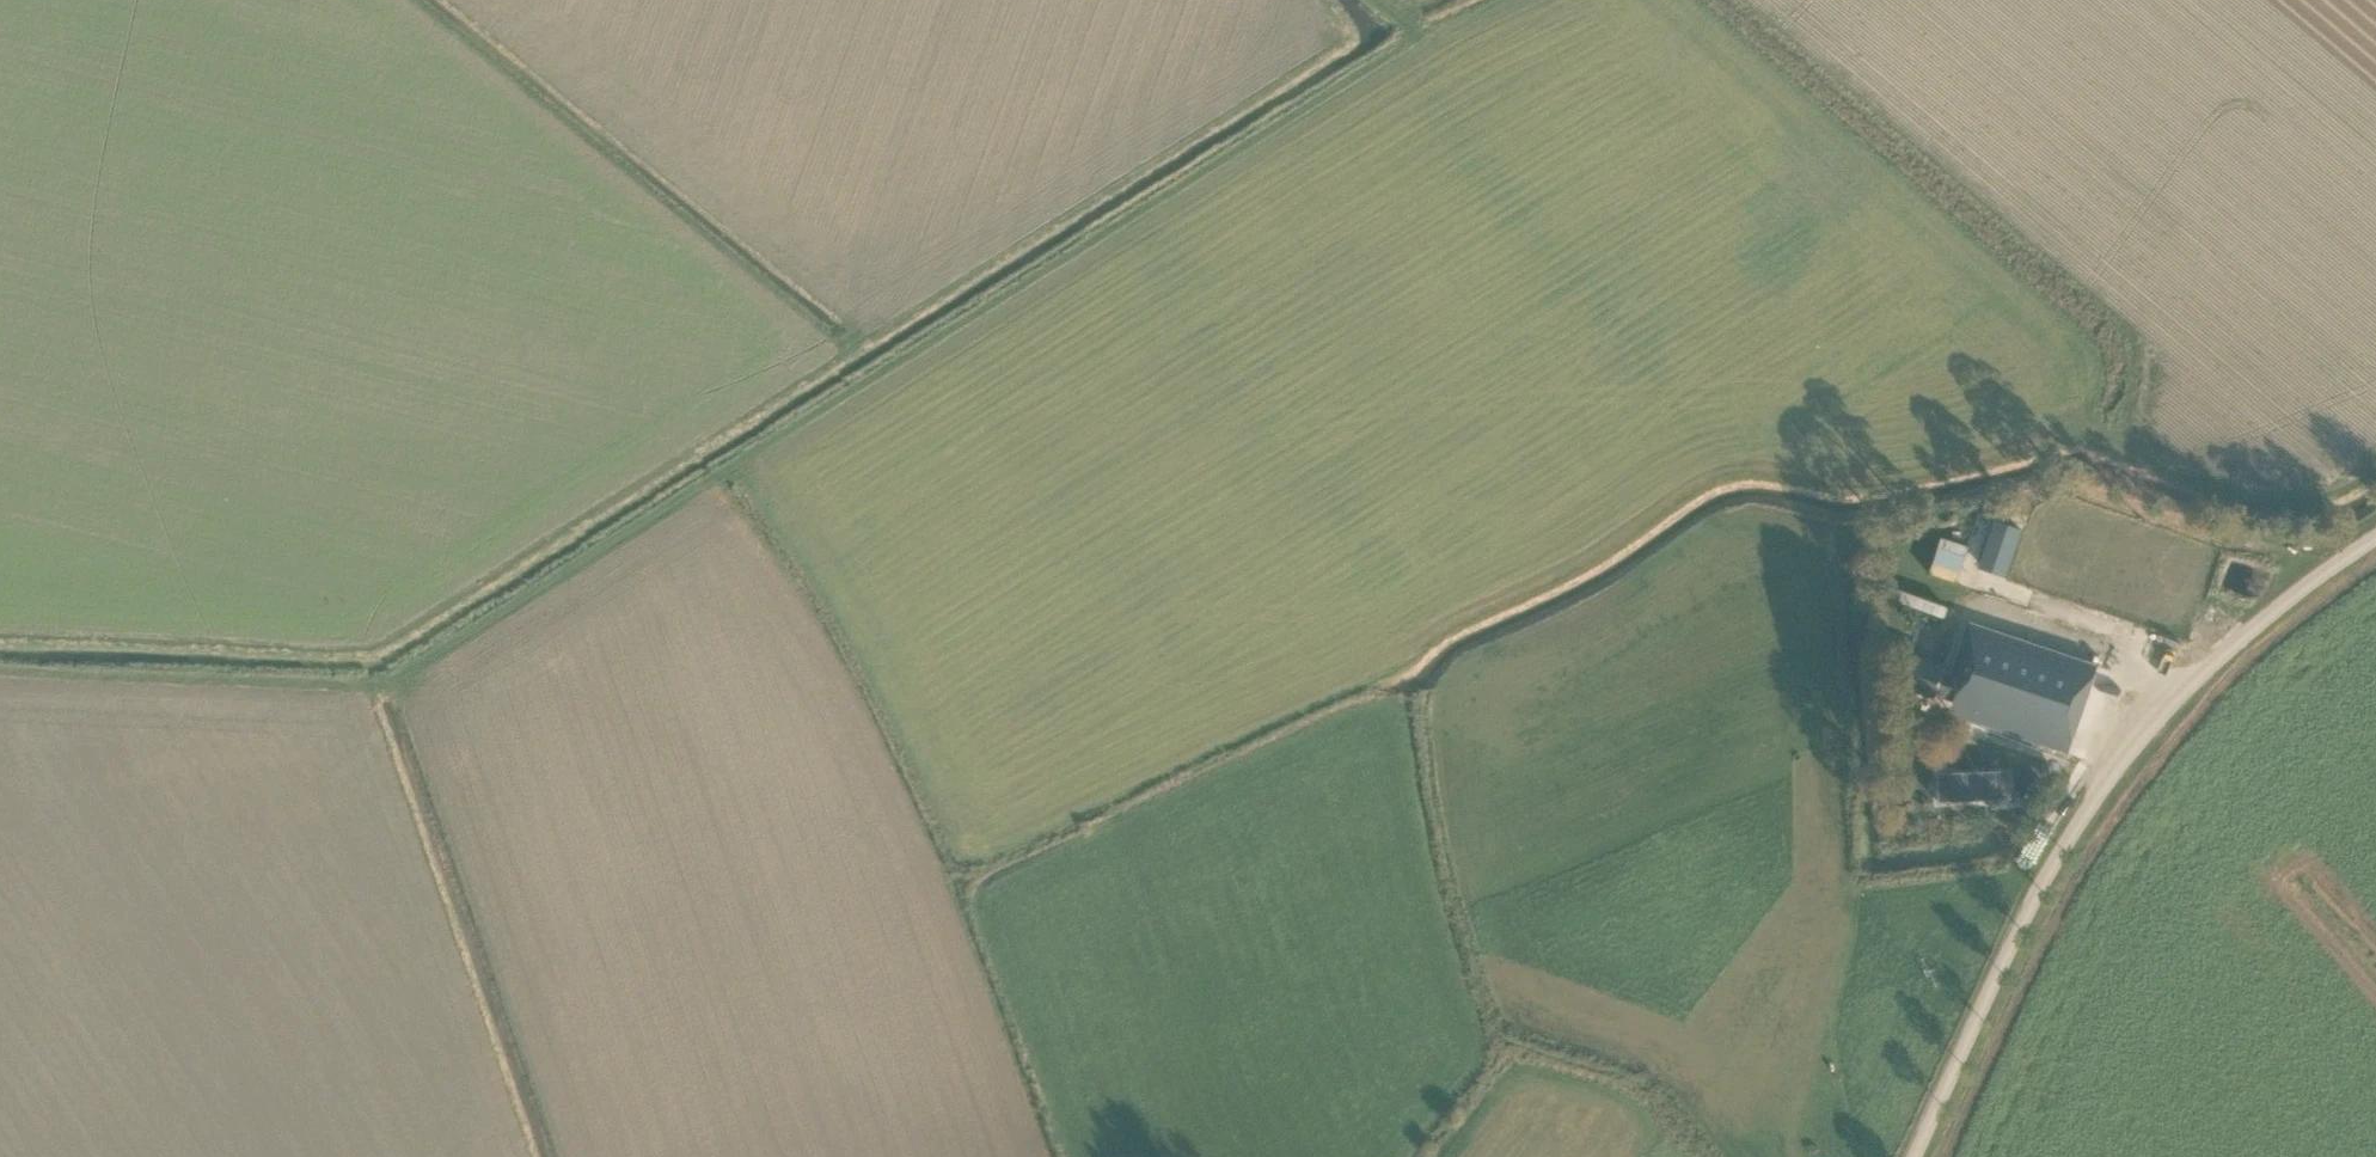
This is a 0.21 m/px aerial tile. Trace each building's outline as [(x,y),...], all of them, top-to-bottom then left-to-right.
[(2006,577),(2023,530),(2003,523),(1987,571),(2006,577)] [(1960,709),(2076,748),(2110,641),(2059,623),(2046,661),(1967,634),(1953,676),(1943,672),(1944,670),(1910,658),(1901,686),(1935,697),(1935,695),(1962,704),(1960,709)]
